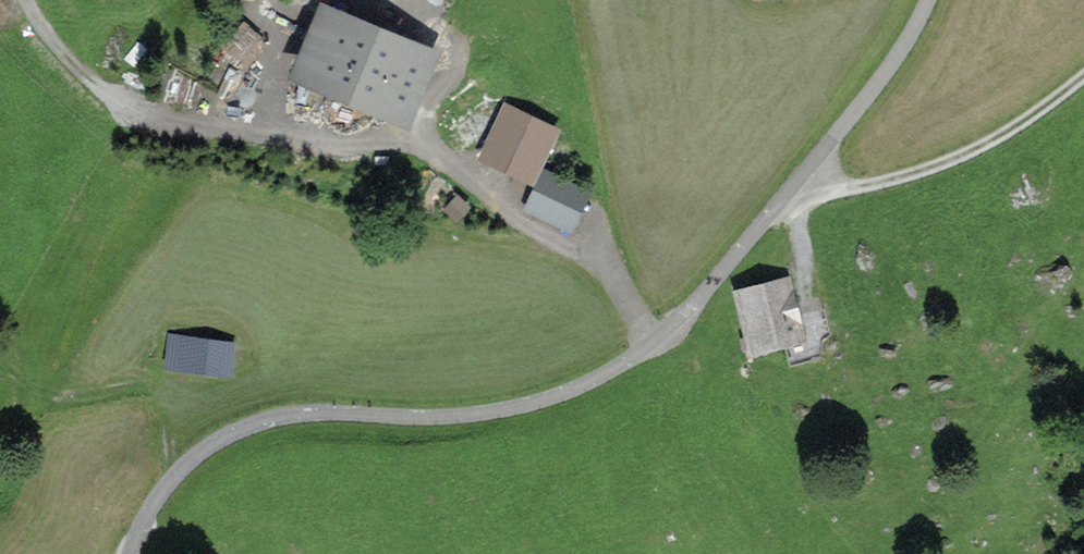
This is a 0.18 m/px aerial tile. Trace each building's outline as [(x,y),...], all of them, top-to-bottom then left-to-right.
[(329,12),(308,65),(407,106),(429,53),(329,12)] [(513,113),(497,144),(532,161),(548,130),(513,113)] [(534,201),(570,218),(585,186),(550,169),(534,201)] [(792,338),(807,334),(797,293),(796,293),(791,276),(741,288),(752,331),(745,333),(748,343),(791,332),(792,338)] [(179,321),(174,352),(231,361),(235,334),(193,327),(193,323),(179,321)]
